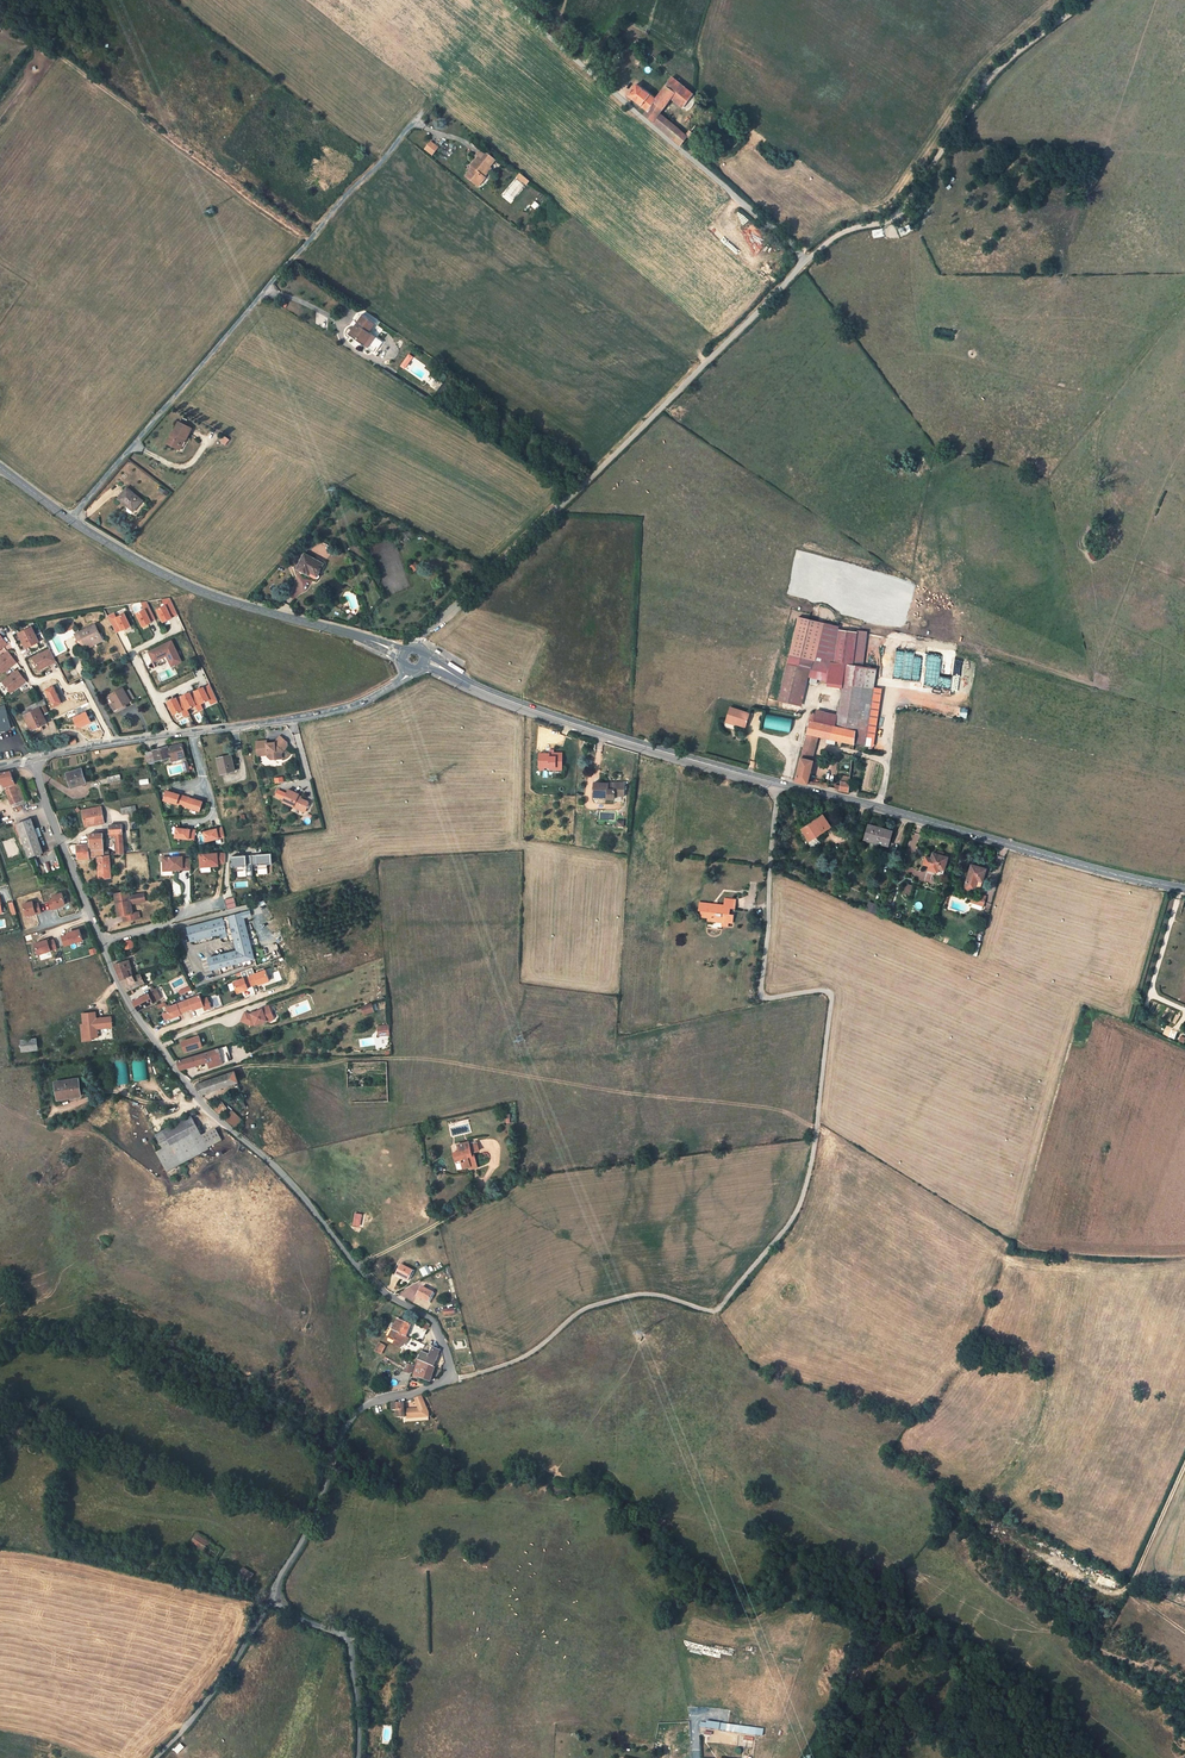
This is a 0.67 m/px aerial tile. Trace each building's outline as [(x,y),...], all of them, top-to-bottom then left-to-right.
[(636,53),(630,49),(626,55),(631,59),(636,53)] [(693,97),(671,81),(656,99),(636,83),(626,94),(647,110),(643,115),(652,122),(659,113),(670,100),(675,95),(687,104),(693,97)] [(682,110),(687,104),(675,95),(670,100),(682,110)] [(652,122),(681,146),(689,137),(659,113),(652,122)] [(425,150),(429,153),(435,145),(431,142),(425,150)] [(429,153),(433,155),(438,148),(435,145),(429,153)] [(479,162),(482,165),(488,157),(483,153),(477,161),(479,162)] [(471,176),(468,181),(481,191),(487,182),(486,181),(493,172),(491,171),(497,164),(488,157),(482,165),(479,162),(470,174),(471,176)] [(532,184),(525,179),(522,182),(529,187),(532,184)] [(362,315),(348,334),(375,353),(383,342),(368,331),(373,324),(362,315)] [(407,366),(412,356),(408,354),(403,364),(407,366)] [(179,425),(174,438),(185,443),(190,432),(193,433),(197,422),(185,416),(180,425),(179,425)] [(188,444),(193,433),(190,432),(185,443),(188,444)] [(224,445),(230,440),(225,435),(219,440),(224,445)] [(137,508),(140,504),(148,495),(134,483),(125,493),(134,502),(133,504),(133,505),(136,508),(137,508)] [(323,563),(304,553),(297,567),(300,569),(308,573),(309,572),(317,577),(319,574),(318,573),(323,563)] [(161,599),(164,605),(156,610),(162,623),(178,615),(169,598),(161,599)] [(142,627),(156,620),(147,602),(141,602),(144,610),(135,614),(142,627)] [(124,614),(116,617),(114,613),(107,616),(116,633),(130,626),(124,614)] [(789,656),(822,660),(830,661),(862,667),(865,633),(839,630),(839,626),(799,616),(789,656)] [(897,628),(910,629),(910,621),(897,620),(897,628)] [(82,644),(84,643),(95,638),(97,643),(105,640),(98,623),(79,632),(81,637),(79,638),(82,644)] [(35,634),(32,627),(18,633),(21,641),(25,648),(39,642),(35,634)] [(97,643),(95,638),(84,643),(85,645),(89,644),(90,646),(97,643)] [(149,653),(154,664),(168,658),(172,668),(184,662),(175,642),(149,653)] [(884,646),(876,645),(874,657),(882,658),(884,646)] [(36,670),(53,662),(47,650),(30,658),(36,670)] [(9,652),(0,658),(0,673),(1,674),(16,663),(9,652)] [(804,707),(807,678),(810,678),(810,683),(814,683),(814,679),(827,681),(830,661),(822,660),(822,662),(807,660),(787,658),(781,704),(804,707)] [(827,681),(843,683),(860,685),(862,671),(862,667),(830,661),(827,681)] [(25,683),(17,671),(1,682),(9,694),(25,683)] [(875,674),(862,671),(860,685),(873,687),(875,674)] [(855,730),(860,685),(843,683),(839,708),(838,708),(837,716),(835,726),(855,730)] [(189,715),(187,710),(195,706),(197,712),(203,710),(200,704),(208,701),(210,705),(217,702),(209,685),(203,688),(203,687),(198,689),(189,693),(189,692),(185,694),(176,698),(171,700),(166,702),(173,715),(181,711),(184,717),(189,715)] [(865,745),(873,687),(860,685),(855,730),(854,743),(865,745)] [(53,686),(45,690),(53,707),(61,703),(53,686)] [(125,693),(122,688),(109,694),(108,693),(105,694),(108,703),(109,702),(112,701),(116,708),(124,705),(129,702),(129,701),(125,693)] [(130,690),(125,693),(129,701),(134,699),(130,690)] [(6,705),(0,706),(0,727),(4,726),(5,729),(11,727),(6,705)] [(729,706),(726,719),(735,721),(735,722),(745,726),(749,712),(729,706)] [(46,724),(39,710),(25,717),(32,731),(46,724)] [(809,720),(823,723),(825,714),(825,712),(817,711),(816,715),(810,714),(809,720)] [(85,712),(73,718),(78,728),(90,722),(85,712)] [(764,727),(790,732),(793,718),(767,713),(764,727)] [(837,716),(825,714),(823,723),(832,725),(835,726),(837,716)] [(854,743),(855,730),(835,726),(832,725),(823,723),(809,720),(809,721),(810,721),(804,742),(810,743),(812,735),(817,736),(827,738),(835,740),(854,744),(854,743)] [(803,748),(813,750),(817,736),(812,735),(810,743),(804,742),(804,745),(803,748)] [(286,742),(279,736),(274,743),(266,744),(266,741),(256,742),(257,756),(267,755),(267,757),(270,759),(278,759),(278,754),(280,753),(287,746),(286,742)] [(182,745),(175,747),(175,746),(169,747),(147,753),(149,763),(172,757),(173,760),(184,757),(182,745)] [(808,781),(813,760),(811,760),(813,750),(803,748),(795,781),(807,784),(808,781)] [(561,768),(561,757),(548,757),(548,754),(538,754),(537,767),(548,768),(561,768)] [(233,771),(229,756),(217,758),(220,774),(233,771)] [(2,784),(11,807),(25,802),(18,785),(15,786),(9,771),(0,774),(0,785),(2,784)] [(67,791),(81,786),(77,772),(62,776),(67,791)] [(107,777),(109,782),(121,779),(120,774),(107,777)] [(839,790),(847,792),(848,792),(850,783),(841,781),(840,786),(839,790)] [(618,787),(608,787),(608,790),(602,790),(602,788),(587,787),(587,802),(600,803),(600,804),(609,805),(609,801),(618,801),(618,787)] [(199,812),(202,802),(166,790),(163,801),(199,812)] [(287,794),(279,790),(276,797),(284,801),(287,794)] [(298,797),(299,795),(289,790),(287,794),(284,801),(283,802),(304,812),(308,804),(308,802),(301,799),(298,797)] [(136,805),(121,807),(122,814),(137,812),(136,805)] [(99,811),(81,815),(84,832),(87,831),(103,828),(102,824),(99,811)] [(823,817),(800,831),(807,843),(829,829),(823,817)] [(27,859),(41,854),(32,819),(17,823),(21,837),(19,838),(20,844),(23,843),(27,859)] [(224,838),(222,827),(203,832),(205,842),(224,838)] [(194,841),(195,830),(175,828),(174,838),(194,841)] [(889,835),(866,829),(862,844),(885,850),(889,835)] [(87,851),(87,863),(96,863),(101,863),(101,856),(101,840),(86,840),(87,850),(87,851)] [(113,840),(114,862),(122,862),(121,840),(115,840),(113,840)] [(806,846),(809,851),(810,852),(819,846),(819,845),(816,841),(806,846)] [(87,851),(79,851),(79,863),(87,863),(87,851)] [(225,854),(216,853),(199,855),(200,868),(218,867),(217,863),(224,864),(225,854)] [(232,867),(237,867),(238,877),(246,877),(246,866),(258,865),(258,874),(267,874),(267,865),(271,864),(270,854),(231,857),(232,867)] [(101,863),(96,863),(97,877),(94,878),(95,886),(107,885),(105,863),(105,857),(101,856),(101,863)] [(162,858),(163,871),(190,870),(189,858),(182,859),(182,857),(162,858)] [(943,861),(928,857),(924,869),(939,874),(943,861)] [(983,872),(968,868),(962,887),(972,889),(973,884),(979,885),(983,872)] [(908,892),(902,889),(898,899),(905,901),(908,892)] [(114,893),(115,903),(119,903),(121,915),(122,915),(124,921),(139,917),(138,911),(132,913),(130,904),(139,902),(137,893),(128,895),(127,891),(114,893)] [(52,896),(53,899),(48,901),(51,910),(64,906),(61,893),(52,896)] [(225,904),(226,909),(236,907),(233,898),(224,901),(225,904)] [(712,907),(712,904),(699,903),(699,913),(702,913),(701,919),(709,919),(716,920),(716,923),(723,923),(722,926),(729,927),(729,923),(734,924),(734,916),(730,915),(731,909),(736,909),(737,899),(725,898),(724,905),(718,905),(717,908),(712,907)] [(975,905),(970,904),(969,908),(980,912),(982,907),(983,902),(976,900),(975,905)] [(38,903),(33,904),(33,902),(23,904),(26,916),(41,912),(38,903)] [(874,912),(877,904),(871,902),(869,909),(874,912)] [(230,926),(233,939),(237,951),(208,959),(211,970),(254,957),(243,917),(241,912),(241,911),(186,927),(190,942),(217,934),(219,938),(227,936),(226,932),(226,931),(225,927),(230,926)] [(226,932),(227,936),(228,941),(233,939),(230,926),(225,927),(226,931),(226,932)] [(64,946),(70,944),(82,940),(78,930),(66,934),(67,935),(61,937),(64,946)] [(53,940),(47,942),(46,940),(34,944),(38,956),(50,952),(50,951),(56,949),(53,940)] [(136,951),(133,942),(125,945),(127,953),(136,951)] [(129,993),(149,981),(143,971),(137,974),(134,976),(130,970),(134,968),(130,960),(114,967),(116,971),(119,977),(122,981),(125,987),(129,993)] [(264,970),(254,974),(252,968),(241,972),(243,978),(232,982),(237,994),(247,990),(247,988),(258,984),(258,985),(268,981),(264,970)] [(189,987),(179,991),(180,995),(191,990),(189,987)] [(152,991),(153,994),(152,994),(154,999),(160,996),(156,989),(152,991)] [(133,1002),(139,1010),(155,1001),(154,999),(152,994),(153,994),(152,991),(133,1002)] [(166,1008),(167,1012),(162,1014),(164,1020),(170,1018),(170,1019),(181,1015),(180,1014),(192,1009),(192,1010),(203,1006),(204,1010),(211,1008),(207,997),(200,1000),(199,995),(166,1008)] [(251,1016),(245,1013),(241,1022),(251,1026),(255,1025),(256,1026),(267,1021),(269,1022),(272,1021),(274,1018),(269,1006),(262,1009),(262,1010),(251,1015),(251,1016)] [(97,1018),(97,1012),(81,1014),(83,1024),(80,1024),(83,1043),(99,1042),(98,1030),(113,1029),(112,1017),(97,1018)] [(383,1043),(382,1034),(370,1034),(371,1043),(383,1043)] [(198,1036),(181,1042),(185,1053),(202,1047),(198,1036)] [(35,1045),(17,1046),(18,1058),(36,1056),(35,1045)] [(225,1046),(177,1062),(179,1070),(207,1061),(209,1067),(230,1060),(225,1046)] [(145,1060),(132,1061),(133,1081),(146,1080),(145,1060)] [(115,1084),(127,1084),(127,1061),(115,1061),(115,1084)] [(199,1095),(236,1083),(232,1071),(195,1082),(199,1094),(199,1095)] [(66,1096),(79,1095),(77,1077),(54,1080),(56,1093),(66,1092),(66,1096)] [(214,1107),(222,1114),(227,1109),(219,1101),(214,1107)] [(235,1127),(241,1120),(231,1110),(224,1116),(235,1127)] [(209,1151),(191,1118),(159,1136),(167,1150),(160,1153),(170,1172),(177,1168),(209,1151)] [(468,1177),(469,1180),(475,1178),(473,1165),(471,1166),(470,1162),(477,1161),(475,1153),(468,1154),(467,1152),(456,1155),(457,1161),(452,1162),(454,1173),(460,1172),(461,1178),(468,1177)] [(362,1215),(355,1214),(353,1226),(359,1227),(362,1215)] [(419,1269),(423,1276),(431,1272),(427,1265),(419,1269)] [(410,1272),(398,1266),(393,1275),(406,1281),(410,1272)] [(415,1297),(427,1303),(428,1302),(429,1303),(436,1289),(423,1282),(421,1288),(420,1287),(415,1297)] [(392,1328),(387,1339),(394,1342),(392,1345),(403,1350),(406,1342),(403,1341),(405,1336),(411,1324),(397,1318),(392,1328)] [(379,1343),(375,1351),(381,1353),(384,1346),(379,1343)] [(429,1354),(422,1351),(418,1360),(433,1366),(440,1349),(432,1346),(429,1354)] [(433,1366),(418,1360),(413,1375),(429,1381),(434,1367),(433,1366)] [(411,1374),(414,1366),(407,1364),(405,1372),(411,1374)] [(426,1406),(422,1396),(414,1398),(418,1408),(418,1409),(426,1406)] [(404,1417),(404,1403),(391,1403),(391,1411),(396,1411),(396,1417),(404,1417)] [(406,1409),(406,1418),(428,1417),(428,1410),(426,1406),(418,1409),(418,1408),(406,1409)] [(604,1504),(606,1500),(597,1495),(595,1499),(604,1504)] [(210,1563),(215,1553),(191,1538),(186,1548),(210,1563)] [(243,1586),(247,1580),(236,1573),(232,1580),(243,1586)] [(763,1737),(764,1729),(701,1720),(699,1734),(711,1736),(712,1730),(763,1737)] [(746,1741),(753,1742),(753,1738),(744,1737),(743,1746),(745,1746),(746,1741)]
